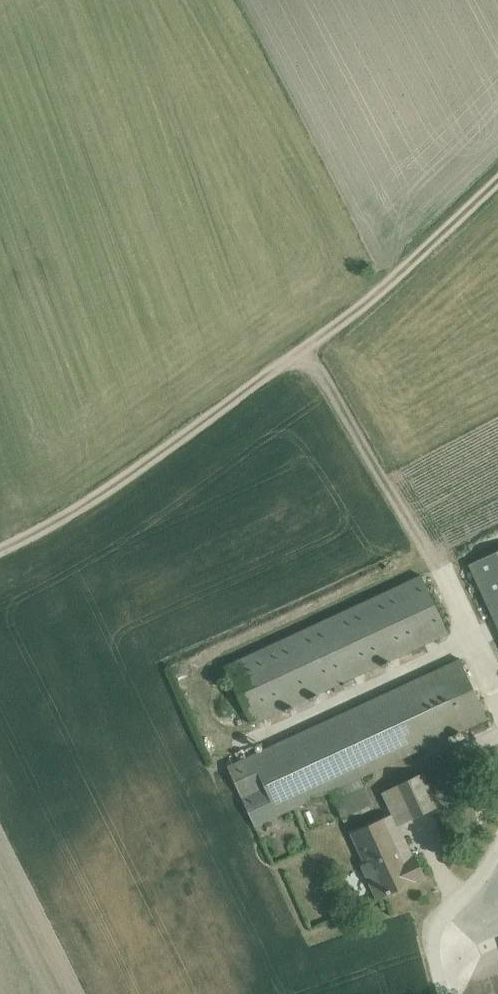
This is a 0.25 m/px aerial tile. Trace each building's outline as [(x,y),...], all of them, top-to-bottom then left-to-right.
[(473,555),(497,610),(497,543),(473,555)] [(249,714),(445,625),(421,571),(224,660),(249,714)] [(452,655),(226,760),(240,791),(265,780),(277,807),(479,713),(452,655)] [(349,819),(379,888),(422,869),(400,818),(440,801),(425,766),(379,786),(386,803),(349,819)]
